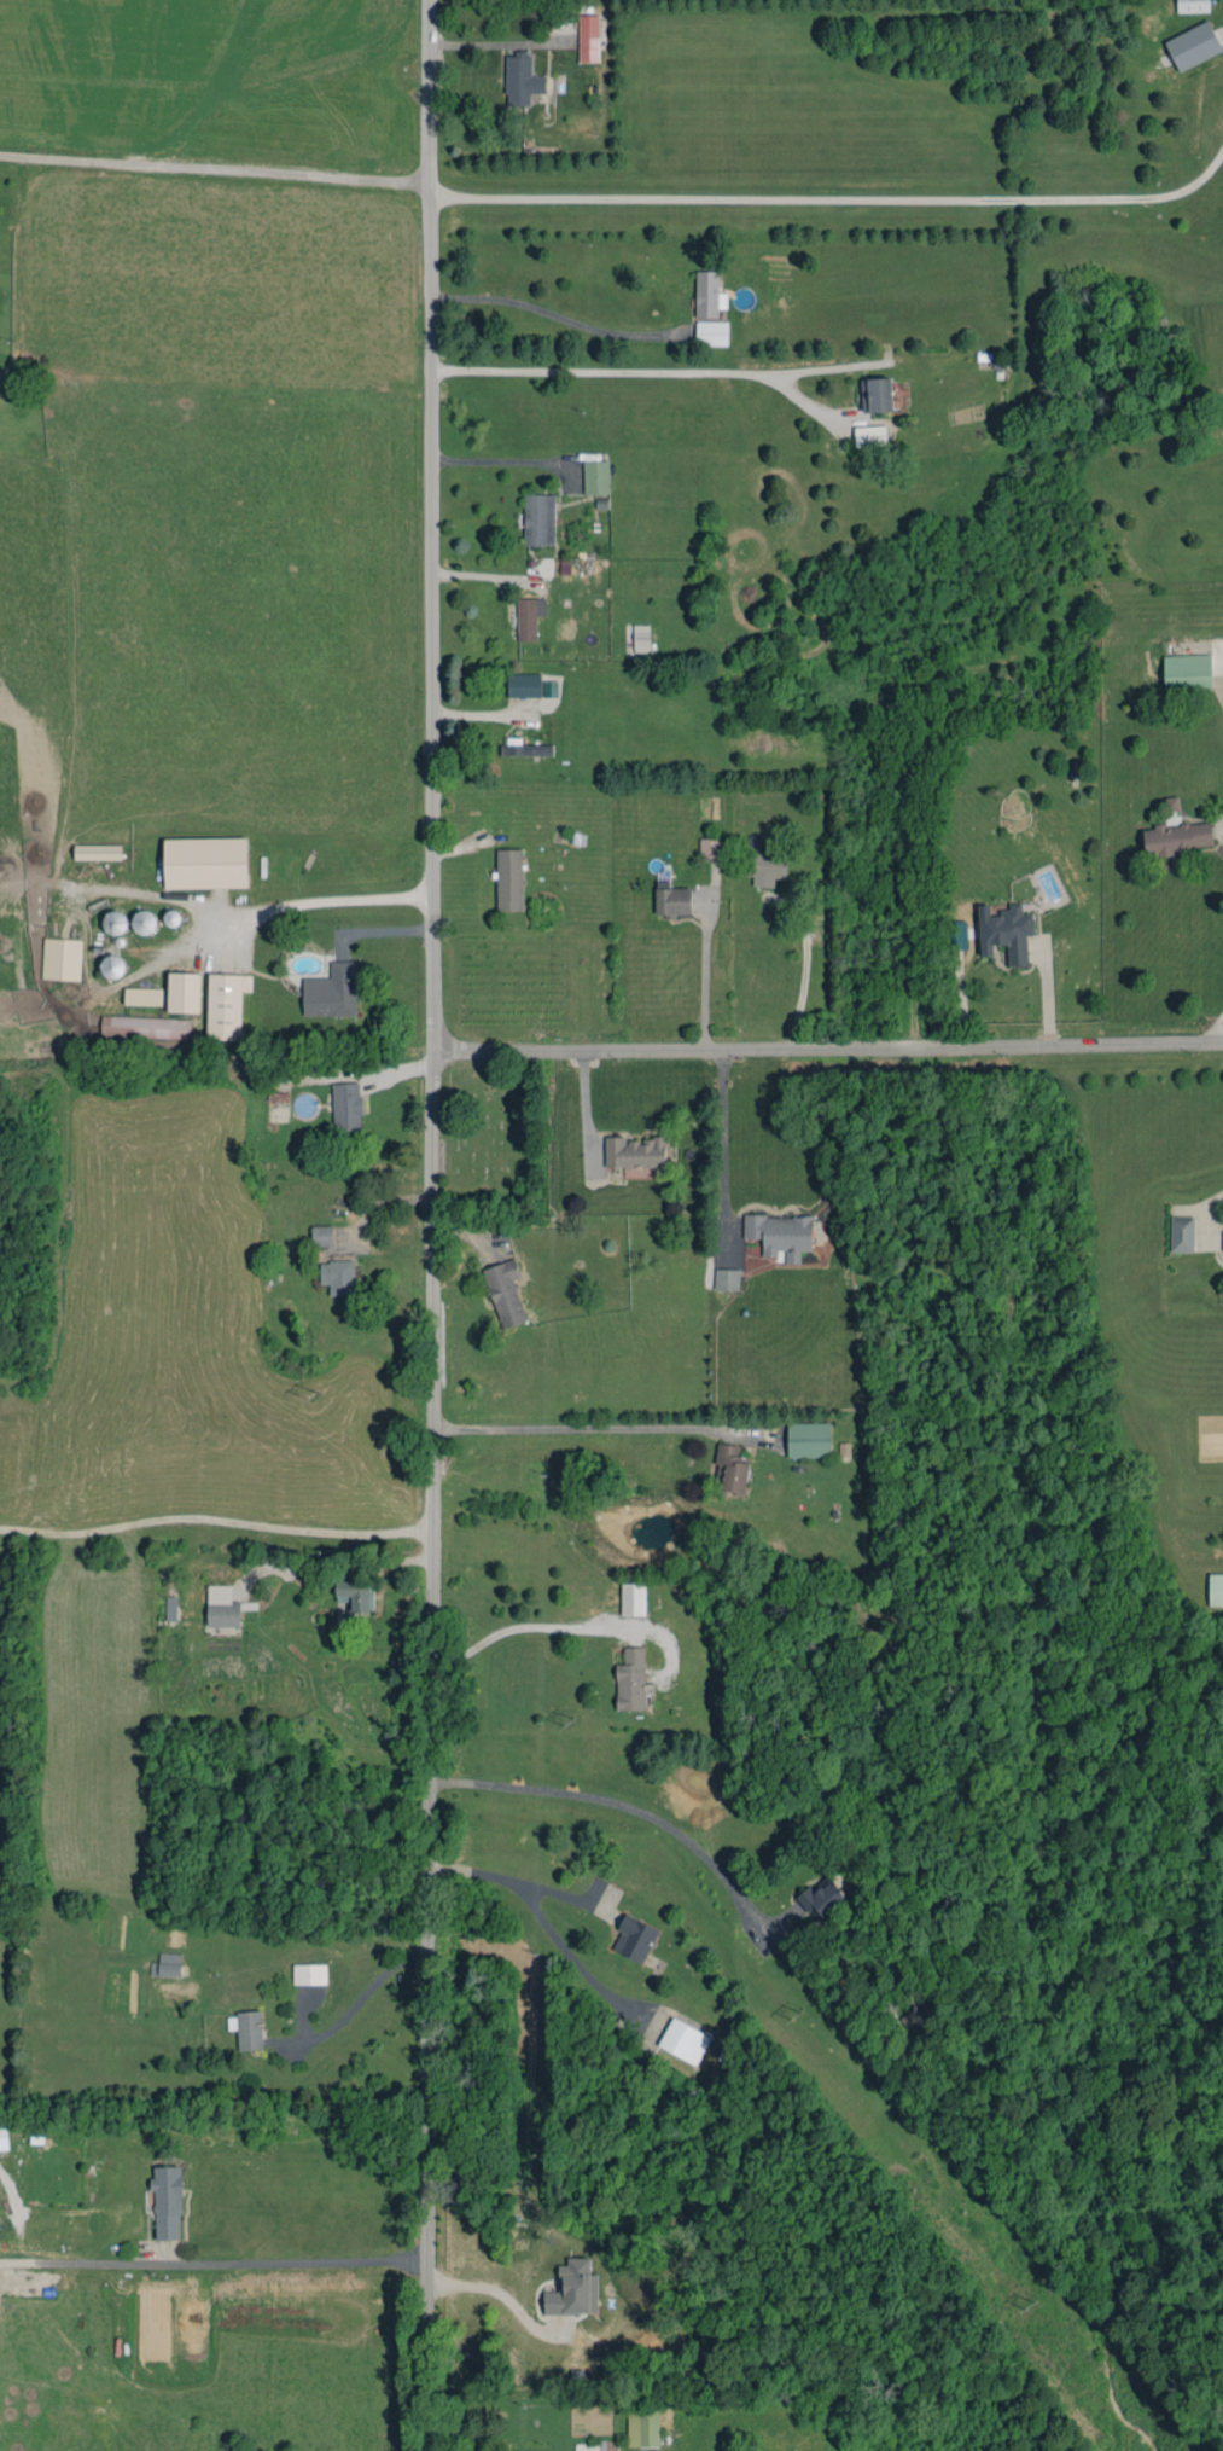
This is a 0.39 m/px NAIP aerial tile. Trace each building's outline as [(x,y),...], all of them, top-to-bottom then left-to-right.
[(1177,13),(1210,12),(1209,0),(1177,0),(1177,13)] [(599,62),(598,14),(578,15),(579,62),(599,62)] [(1208,20),(1164,41),(1179,72),(1222,50),(1208,20)] [(530,106),(530,93),(545,93),(545,76),(531,75),(531,54),(506,53),(505,106),(530,106)] [(696,317),(718,317),(718,309),(727,309),(727,293),(718,293),(719,271),(696,271),(696,317)] [(727,321),(696,321),(696,345),(727,345),(727,321)] [(861,379),(863,412),(893,411),(892,377),(861,379)] [(887,445),(886,426),(855,427),(855,446),(887,445)] [(610,494),(609,460),(583,461),(584,495),(610,494)] [(524,545),(554,545),(555,495),(525,494),(524,545)] [(536,641),(536,616),(545,616),(545,598),(517,599),(517,641),(536,641)] [(633,651),(649,652),(650,625),(633,625),(633,651)] [(1165,689),(1212,687),(1211,654),(1163,655),(1165,689)] [(508,699),(541,698),(540,673),(507,674),(508,699)] [(522,744),(522,737),(502,738),(503,756),(553,755),(552,744),(522,744)] [(1214,850),(1212,822),(1143,827),(1145,854),(1214,850)] [(164,839),(165,889),(249,887),(248,837),(164,839)] [(699,838),(700,858),(718,857),(718,838),(699,838)] [(121,860),(121,845),(74,845),(74,860),(121,860)] [(498,911),(524,910),(522,849),(496,849),(498,911)] [(775,878),(786,878),(787,854),(747,853),(746,876),(753,876),(753,886),(775,886),(775,878)] [(656,916),(691,915),(691,887),(669,888),(669,881),(655,881),(656,916)] [(978,905),(980,956),(993,956),(993,945),(1007,944),(1008,966),(1028,966),(1027,935),(1033,935),(1032,914),(1022,914),(1022,905),(1000,906),(1000,915),(990,916),(990,904),(978,905)] [(943,922),(946,951),(968,949),(965,920),(943,922)] [(82,940),(44,938),(42,979),(80,980),(82,940)] [(303,978),(303,1016),(356,1015),(356,999),(359,999),(358,961),(330,961),(330,978),(303,978)] [(168,1012),(200,1013),(201,973),(169,972),(168,1012)] [(241,1040),(242,991),(251,991),(252,975),(209,974),(207,1039),(241,1040)] [(163,989),(124,988),(124,1005),(162,1006),(163,989)] [(190,1039),(190,1019),(101,1016),(101,1036),(190,1039)] [(360,1083),(332,1083),(333,1131),(361,1131),(360,1083)] [(605,1167),(665,1167),(665,1138),(625,1139),(625,1136),(605,1137),(605,1167)] [(812,1251),(812,1216),(743,1216),(743,1238),(763,1238),(762,1254),(785,1255),(785,1263),(800,1263),(801,1251),(812,1251)] [(1193,1216),(1170,1217),(1171,1252),(1194,1251),(1193,1216)] [(332,1225),(311,1226),(312,1247),(333,1246),(332,1225)] [(527,1320),(514,1279),(521,1277),(515,1258),(482,1269),(502,1328),(527,1320)] [(329,1284),(330,1296),(354,1295),(353,1260),(319,1261),(320,1284),(329,1284)] [(738,1290),(739,1269),(715,1269),(714,1290),(738,1290)] [(831,1457),(830,1422),(787,1423),(788,1457),(831,1457)] [(746,1493),(750,1459),(740,1458),(741,1445),(720,1443),(715,1490),(746,1493)] [(1210,1573),(1210,1606),(1222,1606),(1222,1573),(1210,1573)] [(373,1611),(374,1581),(336,1581),(336,1601),(350,1601),(350,1611),(373,1611)] [(621,1615),(646,1615),(645,1583),(621,1584),(621,1615)] [(240,1627),(240,1602),(231,1601),(231,1585),(208,1584),(207,1627),(240,1627)] [(166,1621),(177,1621),(177,1596),(165,1596),(166,1621)] [(617,1710),(645,1710),(644,1647),(624,1648),(624,1664),(616,1664),(617,1710)] [(796,1897),(819,1923),(847,1897),(831,1880),(817,1893),(810,1885),(796,1897)] [(612,1949),(642,1964),(660,1930),(626,1913),(617,1930),(621,1932),(612,1949)] [(181,1953),(159,1952),(159,1963),(151,1962),(151,1969),(158,1970),(158,1975),(181,1976),(181,1953)] [(327,1984),(327,1964),(293,1964),(293,1984),(327,1984)] [(263,2049),(262,2012),(228,2014),(228,2030),(237,2029),(238,2050),(263,2049)] [(699,2064),(710,2034),(670,2019),(659,2049),(699,2064)] [(6,2125),(0,2125),(0,2150),(9,2149),(6,2125)] [(155,2240),(182,2239),(181,2166),(153,2167),(155,2240)] [(599,2274),(592,2274),(592,2258),(568,2258),(568,2265),(559,2265),(559,2291),(544,2292),(544,2314),(599,2313),(599,2274)]
